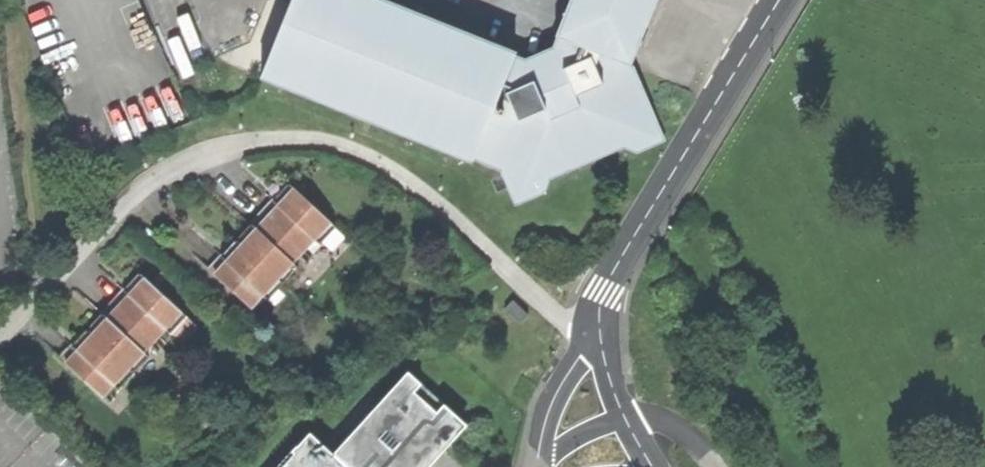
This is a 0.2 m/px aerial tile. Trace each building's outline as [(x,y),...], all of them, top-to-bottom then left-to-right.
[(515,54),(380,0),(291,0),(261,76),(472,161),(473,158),(480,161),(500,170),(514,203),(543,192),(548,178),(623,147),(635,152),(663,141),(631,67),(629,66),(656,0),(570,0),(555,36),(558,37),(554,48),(523,59),(514,55),(515,54)] [(212,266),(208,270),(250,308),(261,297),(265,301),(288,277),(296,268),(291,264),(313,240),(318,245),(335,227),(293,188),(289,193),(286,196),(278,205),(272,200),(249,226),(254,231),(248,237),(233,253),(225,261),(221,257),(212,266)] [(63,354),(58,359),(99,397),(110,385),(116,391),(147,358),(141,352),(163,329),(169,334),(185,317),(144,278),(136,286),(132,290),(128,295),(123,290),(99,315),(105,320),(98,327),(83,343),(76,350),(72,345),(63,354)] [(513,300),(503,310),(519,325),(528,316),(513,300)] [(279,466),(425,466),(441,449),(443,452),(446,449),(467,425),(412,376),(380,411),(376,407),(333,455),(310,434),(279,466)]
